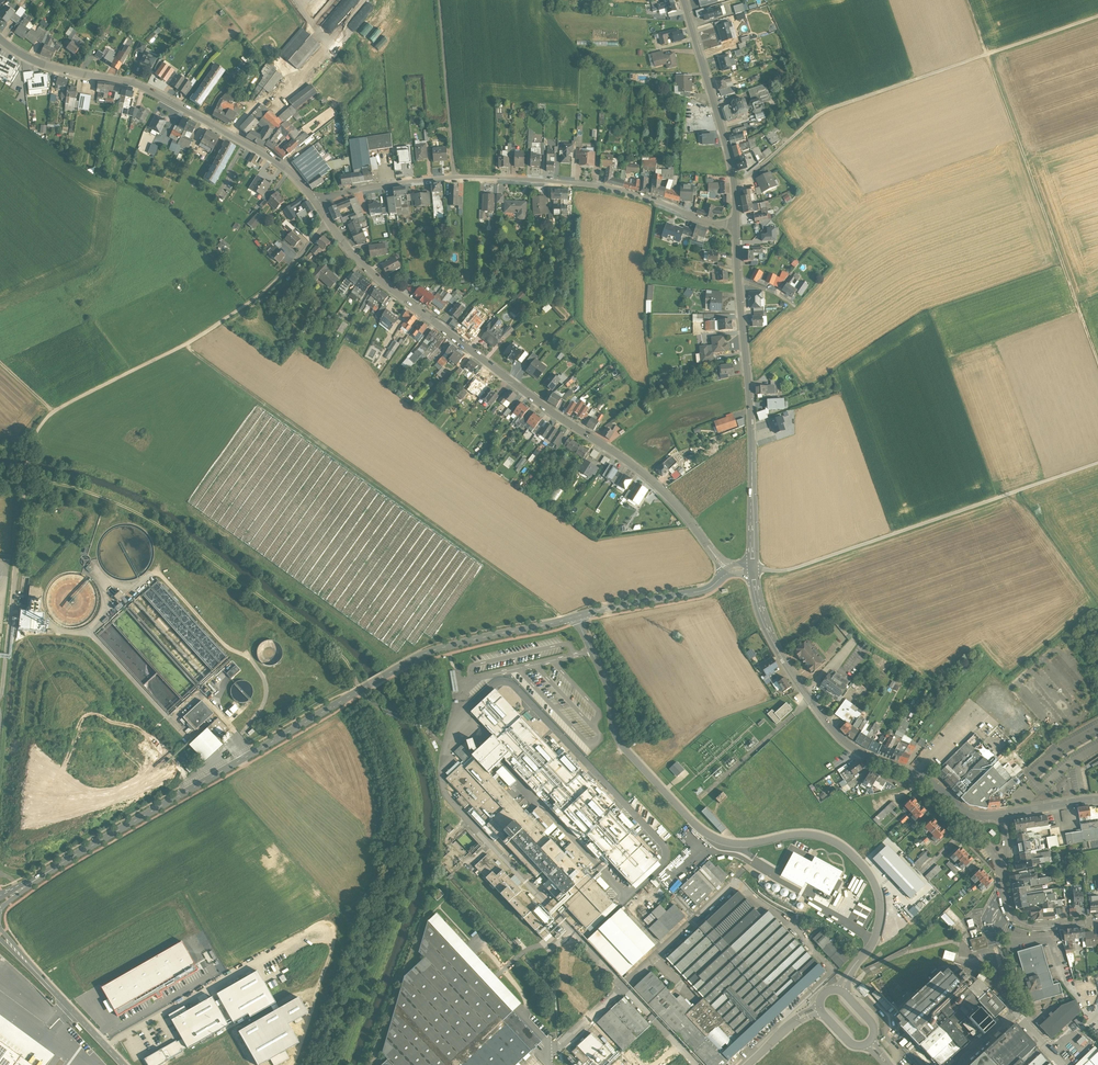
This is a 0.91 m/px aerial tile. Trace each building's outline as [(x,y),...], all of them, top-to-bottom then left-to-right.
[(674,3),(658,8),(659,10),(666,8),(668,14),(676,11),(674,3)] [(369,4),(359,15),(363,19),(373,7),(369,4)] [(740,5),(733,7),(736,14),(742,12),(740,5)] [(3,12),(2,12),(0,14),(0,18),(3,20),(7,23),(10,19),(14,13),(6,7),(3,12)] [(704,12),(703,12),(704,16),(705,20),(722,15),(720,7),(704,12)] [(704,9),(695,11),(697,17),(704,16),(703,12),(704,12),(704,9)] [(21,18),(14,13),(10,19),(17,24),(21,18)] [(736,14),(737,23),(747,22),(746,13),(736,14)] [(378,16),(360,34),(364,38),(382,20),(378,16)] [(18,27),(14,33),(23,40),(25,38),(30,31),(25,28),(29,23),(24,19),(22,22),(18,27)] [(730,22),(717,26),(719,31),(720,31),(724,42),(732,39),(729,28),(732,27),(730,22)] [(44,32),(38,39),(42,42),(47,32),(40,27),(39,28),(44,32)] [(36,32),(31,29),(30,31),(25,38),(34,45),(38,39),(44,32),(39,28),(36,32)] [(302,29),(280,54),(298,70),(320,45),(302,29)] [(677,29),(664,32),(666,38),(666,37),(673,36),(672,33),(677,31),(677,29)] [(74,30),(68,38),(71,41),(75,36),(77,32),(74,30)] [(677,31),(672,33),(673,36),(674,42),(684,40),(681,30),(677,31)] [(145,41),(150,45),(158,37),(153,32),(145,41)] [(664,32),(659,34),(662,45),(667,44),(666,37),(666,38),(664,32)] [(84,43),(75,36),(71,41),(72,41),(80,48),(84,43)] [(80,48),(72,41),(66,49),(74,55),(77,52),(80,48)] [(146,45),(140,42),(136,50),(142,53),(146,45)] [(115,60),(122,64),(131,50),(125,45),(115,60)] [(50,48),(44,46),(40,54),(52,59),(55,54),(56,51),(55,51),(50,48)] [(736,57),(742,55),(740,49),(734,51),(736,57)] [(98,50),(95,56),(101,59),(104,53),(98,50)] [(105,58),(112,62),(113,60),(114,61),(115,60),(113,58),(116,53),(110,50),(105,58)] [(674,53),(664,56),(663,51),(651,54),(655,67),(660,66),(660,63),(668,62),(669,68),(677,66),(674,53)] [(156,59),(148,55),(149,54),(145,52),(140,62),(151,68),(156,59)] [(728,55),(718,58),(722,71),(732,69),(728,55)] [(0,56),(0,75),(1,76),(0,77),(7,81),(8,80),(12,82),(18,73),(16,72),(18,67),(0,56)] [(103,61),(111,67),(113,63),(112,62),(105,58),(103,61)] [(122,64),(115,60),(114,61),(113,60),(112,62),(113,63),(111,67),(118,71),(122,64)] [(154,70),(158,72),(163,64),(158,61),(154,70)] [(252,99),(254,100),(263,89),(277,72),(268,61),(261,72),(266,76),(254,92),(256,94),(252,99)] [(155,75),(161,78),(168,68),(163,64),(158,72),(155,75)] [(212,69),(194,95),(193,95),(189,99),(200,107),(225,71),(214,64),(211,69),(212,69)] [(173,71),(168,68),(161,78),(166,82),(168,79),(173,71)] [(28,82),(29,91),(50,89),(48,74),(44,75),(44,74),(39,74),(39,75),(33,76),(33,72),(23,73),(25,83),(28,82)] [(277,72),(263,89),(267,91),(270,94),(282,77),(277,72)] [(174,75),(169,83),(171,85),(177,77),(174,75)] [(171,85),(178,90),(185,80),(178,75),(177,77),(171,85)] [(691,76),(676,77),(676,86),(680,86),(680,92),(690,92),(692,92),(691,85),(691,81),(691,80),(691,77),(691,76)] [(68,81),(58,77),(56,84),(59,86),(65,88),(68,81)] [(724,79),(716,81),(718,91),(720,90),(727,88),(726,83),(731,81),(730,78),(725,79),(724,79)] [(185,80),(178,90),(184,94),(190,86),(191,84),(185,80)] [(765,84),(748,90),(752,101),(759,99),(762,100),(768,98),(769,96),(765,84)] [(128,88),(114,85),(113,92),(114,92),(121,93),(121,92),(122,93),(121,96),(125,96),(128,88)] [(293,106),(296,110),(317,93),(311,85),(290,102),(293,106)] [(190,86),(184,94),(187,96),(192,88),(190,86)] [(727,88),(720,90),(722,96),(734,93),(732,86),(727,88)] [(72,88),(67,88),(67,91),(66,97),(69,98),(75,98),(76,89),(76,87),(72,87),(72,88)] [(102,89),(98,89),(96,102),(105,103),(106,99),(100,98),(102,90),(102,89)] [(263,89),(254,100),(257,102),(261,99),(267,91),(263,89)] [(113,100),(106,99),(107,90),(102,90),(100,98),(106,99),(105,103),(112,104),(113,100)] [(227,92),(220,99),(225,102),(231,105),(236,96),(227,92)] [(78,110),(89,111),(91,97),(80,95),(78,110)] [(132,98),(125,96),(124,103),(123,108),(122,114),(132,116),(135,108),(131,107),(133,98),(132,97),(132,98)] [(742,98),(733,101),(731,104),(735,115),(738,117),(747,113),(748,111),(748,110),(747,105),(745,100),(742,98)] [(225,102),(220,99),(215,109),(212,116),(218,119),(221,113),(220,112),(222,108),(225,102)] [(752,101),(751,102),(749,104),(751,110),(752,113),(755,114),(763,112),(764,109),(763,106),(764,106),(763,103),(762,100),(759,99),(752,101)] [(231,105),(225,102),(222,108),(228,111),(228,112),(228,111),(230,112),(233,107),(233,106),(231,105)] [(731,104),(724,107),(723,109),(727,121),(729,122),(736,120),(738,117),(735,115),(731,104)] [(263,105),(240,128),(247,135),(251,131),(258,123),(269,111),(263,105)] [(278,119),(283,124),(284,123),(299,112),(296,110),(293,106),(278,119)] [(241,111),(233,107),(230,112),(235,114),(238,116),(238,115),(241,111)] [(502,114),(504,114),(504,107),(496,107),(496,118),(502,118),(502,114)] [(149,112),(141,108),(140,110),(136,117),(137,117),(145,121),(149,112)] [(230,112),(228,111),(228,112),(228,111),(226,115),(233,119),(235,114),(230,112)] [(278,119),(269,111),(258,123),(265,128),(271,133),(277,127),(278,128),(279,128),(283,124),(278,119)] [(763,112),(755,114),(757,120),(765,118),(763,112)] [(226,115),(221,113),(218,119),(228,124),(229,123),(231,124),(234,119),(233,119),(226,115)] [(165,122),(159,119),(160,118),(155,115),(149,128),(150,128),(157,132),(159,129),(161,130),(165,122)] [(189,122),(183,118),(178,127),(184,130),(189,122)] [(196,126),(189,122),(184,130),(187,131),(192,134),(196,126)] [(779,130),(773,122),(768,125),(770,128),(770,127),(774,133),(779,130)] [(293,131),(284,123),(283,124),(279,128),(278,128),(281,132),(287,137),(289,135),(293,131)] [(752,125),(747,128),(750,134),(753,132),(755,131),(752,125)] [(744,127),(735,129),(736,133),(729,135),(730,141),(740,138),(741,144),(738,145),(740,153),(742,152),(751,149),(749,144),(748,139),(747,136),(745,137),(745,135),(745,132),(745,131),(744,127)] [(770,128),(763,132),(765,136),(773,146),(780,141),(774,133),(770,127),(770,128)] [(271,133),(265,128),(261,135),(268,138),(271,134),(270,134),(271,133)] [(278,128),(272,135),(268,140),(265,145),(269,148),(273,150),(277,147),(272,143),(276,138),(281,132),(278,128)] [(182,135),(173,130),(169,137),(173,139),(179,142),(179,141),(182,135)] [(192,140),(185,137),(187,131),(184,130),(182,135),(179,141),(189,146),(192,140)] [(302,134),(300,137),(294,130),(293,131),(289,135),(295,141),(299,145),(300,146),(307,140),(302,134)] [(219,138),(207,131),(201,142),(213,149),(219,138)] [(260,136),(251,131),(247,135),(246,137),(256,143),(260,136)] [(762,133),(748,139),(749,144),(757,141),(758,143),(762,141),(761,139),(764,136),(762,133)] [(268,138),(261,135),(260,136),(256,143),(263,146),(268,138)] [(387,135),(367,138),(369,151),(374,151),(377,150),(389,148),(387,135)] [(715,145),(714,135),(709,135),(703,136),(703,145),(715,145)] [(621,137),(609,136),(608,143),(621,144),(621,137)] [(367,138),(350,140),(354,171),(354,175),(351,175),(353,184),(373,181),(372,170),(371,167),(370,159),(369,151),(367,138)] [(174,153),(179,142),(173,139),(169,150),(174,153)] [(189,146),(179,141),(179,142),(174,153),(178,154),(181,149),(186,152),(189,146)] [(236,147),(224,141),(222,146),(223,147),(207,174),(206,174),(203,179),(214,185),(236,147)] [(295,141),(288,147),(292,151),(299,145),(295,141)] [(757,141),(749,144),(751,149),(751,150),(752,150),(758,147),(758,143),(757,141)] [(213,149),(201,142),(199,146),(211,153),(213,149)] [(532,143),(531,143),(531,149),(531,154),(536,154),(536,156),(540,156),(540,155),(540,148),(544,149),(544,143),(532,143)] [(148,152),(155,155),(158,146),(151,144),(148,152)] [(313,146),(292,163),(296,168),(301,165),(304,162),(303,160),(308,156),(312,161),(316,158),(322,166),(323,165),(333,161),(328,154),(328,153),(327,153),(328,153),(326,154),(324,152),(322,151),(319,153),(317,151),(321,148),(317,144),(314,146),(313,146)] [(426,144),(416,145),(417,161),(423,160),(422,158),(427,158),(426,144)] [(572,145),(564,145),(564,151),(563,155),(561,155),(561,163),(570,164),(570,153),(573,153),(573,150),(573,145),(572,145)] [(740,153),(738,145),(732,147),(735,157),(743,155),(742,152),(740,153)] [(281,151),(277,154),(283,159),(292,151),(288,147),(287,146),(281,151)] [(758,147),(752,150),(754,154),(759,163),(764,159),(761,154),(758,147)] [(446,148),(433,149),(434,161),(439,161),(439,159),(447,159),(446,148)] [(769,148),(761,154),(764,159),(767,156),(772,152),(769,148)] [(402,164),(409,163),(410,163),(409,150),(397,151),(397,157),(398,156),(399,161),(399,164),(402,164)] [(508,158),(502,158),(502,152),(499,152),(499,158),(499,168),(509,168),(509,162),(508,162),(508,158)] [(116,166),(118,155),(112,153),(110,165),(116,166)] [(258,157),(253,153),(248,161),(253,165),(258,157)] [(524,153),(518,153),(518,155),(515,155),(515,153),(515,158),(515,166),(524,167),(524,153)] [(594,154),(582,153),(582,154),(581,154),(581,159),(580,165),(584,165),(585,164),(589,164),(590,166),(593,166),(594,154)] [(536,154),(531,154),(531,167),(535,167),(536,167),(536,166),(540,166),(540,167),(540,156),(536,156),(536,154)] [(308,156),(303,160),(304,162),(301,165),(306,172),(310,169),(316,165),(312,161),(308,156)] [(613,157),(602,156),(600,167),(606,168),(613,168),(614,159),(613,159),(613,157)] [(263,160),(258,157),(253,165),(252,167),(257,169),(263,160)] [(322,166),(316,158),(312,161),(316,165),(310,169),(316,177),(319,174),(321,177),(328,173),(327,171),(335,169),(333,161),(323,165),(322,166)] [(349,158),(333,161),(335,169),(345,167),(350,166),(349,158)] [(744,159),(736,162),(739,170),(746,168),(747,168),(745,161),(744,159)] [(657,162),(642,160),(641,170),(645,170),(653,171),(656,171),(657,162)] [(399,161),(394,161),(395,171),(402,170),(402,164),(399,164),(399,161)] [(306,172),(301,165),(297,168),(304,178),(308,175),(306,172)] [(613,168),(606,168),(605,183),(613,185),(613,181),(612,180),(613,170),(613,168)] [(674,171),(662,170),(662,176),(662,180),(670,180),(673,181),(673,176),(674,171)] [(620,182),(613,181),(613,185),(623,188),(624,182),(626,173),(626,171),(622,171),(620,182)] [(770,173),(756,179),(760,187),(762,191),(776,184),(770,173)] [(316,177),(308,183),(312,190),(324,182),(321,177),(319,174),(316,177)] [(346,176),(342,177),(343,186),(353,184),(351,175),(346,176)] [(644,178),(641,178),(639,192),(646,193),(647,178),(644,178)] [(267,183),(260,179),(253,190),(256,192),(259,189),(263,191),(267,184),(267,183)] [(639,180),(635,180),(633,186),(627,184),(626,188),(638,191),(639,185),(639,180)] [(660,181),(652,180),(651,194),(664,198),(666,189),(660,188),(660,181)] [(267,184),(263,191),(265,193),(272,183),(269,181),(267,183),(267,184)] [(440,183),(432,184),(432,193),(435,193),(442,192),(442,187),(440,187),(440,183)] [(729,195),(729,184),(715,184),(715,194),(716,194),(724,195),(729,195)] [(690,185),(684,185),(684,186),(681,186),(680,200),(684,200),(684,201),(692,202),(692,195),(693,187),(690,186),(690,185)] [(678,186),(677,194),(674,194),(672,200),(680,202),(681,186),(678,186)] [(459,187),(450,187),(449,197),(458,197),(459,187)] [(400,188),(393,189),(394,198),(395,199),(399,198),(399,196),(401,196),(400,188)] [(674,193),(670,192),(670,190),(666,189),(664,198),(672,200),(674,194),(674,193)] [(561,190),(551,190),(551,195),(552,195),(551,200),(554,200),(554,190),(561,190),(561,191),(561,190)] [(284,201),(276,193),(268,201),(277,209),(284,201)] [(442,198),(435,198),(435,193),(432,193),(434,214),(444,213),(442,198)] [(709,193),(708,198),(706,204),(708,205),(713,206),(714,204),(716,194),(715,194),(709,193)] [(425,194),(416,195),(416,200),(416,205),(416,206),(430,205),(429,200),(426,200),(425,194)] [(494,195),(483,195),(483,211),(493,212),(494,195)] [(745,196),(741,197),(743,207),(751,205),(750,195),(745,196)] [(407,201),(403,202),(401,196),(399,196),(399,198),(400,207),(408,206),(407,201)] [(458,197),(449,197),(449,200),(450,200),(450,203),(450,205),(459,206),(459,200),(458,198),(458,197)] [(540,197),(534,197),(534,213),(545,213),(545,208),(545,197),(540,197)] [(356,198),(350,200),(355,214),(357,219),(358,219),(358,218),(364,216),(356,198)] [(391,198),(388,199),(388,203),(389,210),(390,210),(390,214),(396,213),(396,209),(395,199),(394,198),(391,198)] [(268,202),(265,199),(259,205),(262,208),(268,202)] [(299,200),(290,206),(292,209),(300,203),(299,200)] [(350,200),(336,206),(338,210),(351,204),(350,200)] [(307,202),(302,206),(305,211),(308,215),(314,211),(309,201),(307,202)] [(526,202),(505,201),(505,212),(514,213),(514,212),(518,212),(518,213),(518,214),(518,217),(520,218),(522,219),(524,218),(525,217),(525,211),(526,211),(526,202)] [(381,204),(369,206),(370,213),(375,212),(375,214),(382,213),(383,213),(382,209),(381,204)] [(568,206),(561,205),(561,210),(561,215),(562,215),(562,217),(564,217),(564,215),(570,215),(571,206),(568,206)] [(713,206),(708,205),(705,217),(712,219),(713,214),(715,207),(713,206)] [(751,205),(743,207),(744,213),(754,212),(753,209),(753,205),(751,205)] [(292,209),(290,206),(284,210),(291,221),(297,217),(296,216),(292,209)] [(338,210),(336,206),(329,209),(334,221),(336,220),(338,224),(343,222),(343,223),(344,223),(342,219),(338,210)] [(400,208),(396,209),(396,213),(397,214),(400,214),(400,211),(402,211),(409,210),(408,206),(400,207),(400,208)] [(723,208),(717,207),(716,207),(715,207),(713,214),(722,215),(723,208)] [(305,211),(297,216),(298,217),(300,219),(308,215),(305,211)] [(257,214),(247,224),(253,229),(263,219),(257,214)] [(355,214),(342,219),(344,223),(348,221),(350,221),(350,222),(357,219),(355,214)] [(761,225),(763,229),(771,221),(770,219),(768,220),(759,221),(759,224),(761,225)] [(771,221),(765,227),(767,229),(775,229),(775,225),(771,221)] [(358,222),(348,226),(352,234),(362,230),(358,222)] [(295,228),(289,223),(287,225),(293,231),(295,228)] [(708,229),(697,225),(695,231),(694,232),(696,232),(699,233),(698,236),(705,238),(708,229)] [(675,226),(674,228),(666,226),(663,237),(672,240),(672,239),(679,241),(682,234),(684,230),(683,229),(675,226)] [(695,231),(684,227),(683,229),(684,230),(682,234),(692,238),(694,232),(695,231)] [(762,236),(762,241),(776,241),(775,229),(767,229),(768,234),(767,235),(762,236)] [(362,230),(352,234),(355,242),(365,237),(362,230)] [(301,240),(292,232),(286,239),(294,247),(301,240)] [(696,232),(694,241),(704,244),(705,242),(704,242),(705,238),(698,236),(699,233),(696,232)] [(323,236),(317,244),(318,245),(311,252),(314,254),(327,240),(323,236)] [(227,251),(231,244),(221,239),(217,246),(227,251)] [(327,240),(314,254),(317,257),(321,252),(323,249),(324,250),(331,243),(327,240)] [(380,245),(370,247),(371,257),(386,254),(384,245),(380,245)] [(285,256),(277,248),(274,252),(275,253),(272,256),(273,257),(272,258),(274,259),(275,259),(279,263),(283,259),(282,259),(285,256)] [(751,250),(748,250),(748,252),(743,252),(743,261),(753,262),(753,253),(753,252),(751,252),(751,250)] [(713,252),(708,252),(708,261),(713,261),(713,262),(718,262),(718,253),(713,253),(713,252)] [(396,259),(392,261),(388,263),(388,262),(384,264),(385,265),(383,266),(387,274),(400,266),(396,259)] [(332,274),(327,269),(328,268),(324,264),(314,273),(319,278),(324,283),(332,274)] [(757,270),(756,269),(750,280),(757,283),(759,279),(763,272),(757,269),(757,270)] [(727,272),(718,272),(716,272),(716,274),(718,274),(718,281),(728,280),(727,272)] [(351,280),(350,281),(352,283),(353,282),(356,285),(362,278),(356,273),(351,280)] [(339,279),(332,274),(324,283),(331,288),(339,279)] [(769,274),(766,282),(768,283),(768,284),(773,285),(776,277),(776,276),(769,274)] [(343,284),(348,288),(352,283),(350,281),(351,280),(347,277),(343,284)] [(784,280),(776,277),(773,285),(778,287),(784,280)] [(367,282),(362,278),(356,285),(357,286),(363,290),(366,292),(371,285),(367,282)] [(796,292),(801,295),(807,287),(803,284),(804,283),(801,281),(795,289),(797,291),(796,292)] [(348,288),(343,284),(338,290),(344,294),(347,289),(348,288)] [(787,284),(782,290),(792,297),(797,291),(795,289),(791,286),(789,285),(787,284)] [(355,289),(361,294),(363,290),(357,286),(355,289)] [(377,288),(371,296),(373,297),(377,300),(383,293),(377,288)] [(423,288),(420,289),(419,290),(415,295),(414,296),(419,299),(418,299),(421,301),(428,292),(423,288)] [(683,294),(690,299),(694,292),(688,288),(683,294)] [(361,294),(355,289),(353,291),(352,293),(358,297),(360,295),(361,294)] [(452,296),(452,297),(456,300),(458,298),(460,300),(464,296),(457,290),(452,296)] [(527,294),(524,291),(516,298),(519,302),(527,294)] [(435,297),(428,292),(421,301),(423,303),(428,306),(431,302),(435,297)] [(443,298),(438,294),(435,297),(431,302),(442,310),(448,302),(448,301),(452,297),(452,296),(446,292),(445,293),(446,293),(443,298)] [(754,308),(761,307),(760,299),(762,299),(762,292),(750,292),(751,308),(754,308)] [(383,293),(377,300),(384,305),(387,301),(386,300),(388,297),(383,293)] [(361,309),(367,313),(371,307),(367,305),(369,302),(368,301),(371,296),(369,294),(361,309)] [(713,295),(706,295),(706,304),(711,304),(711,311),(721,311),(721,303),(720,303),(721,295),(713,295)] [(369,302),(375,306),(377,300),(373,297),(371,296),(368,301),(369,302)] [(458,303),(450,313),(457,319),(465,309),(458,303)] [(548,304),(542,309),(546,313),(552,308),(548,304)] [(383,306),(379,312),(383,315),(386,310),(387,307),(384,305),(383,306)] [(463,324),(468,328),(473,322),(476,324),(474,328),(477,330),(479,328),(483,322),(477,317),(480,313),(475,309),(463,324)] [(390,313),(386,310),(383,315),(381,321),(382,322),(388,314),(389,315),(390,313)] [(390,313),(389,315),(388,314),(382,322),(381,321),(380,323),(389,330),(393,326),(394,325),(393,325),(398,319),(390,313)] [(407,319),(405,322),(411,326),(411,327),(417,319),(411,314),(407,319)] [(762,317),(752,317),(753,326),(757,326),(757,327),(763,326),(762,317)] [(496,318),(492,324),(491,323),(490,323),(485,330),(488,332),(491,327),(495,330),(497,327),(501,322),(496,318)] [(333,329),(342,335),(348,325),(339,319),(333,329)] [(453,319),(449,325),(454,329),(459,323),(453,319)] [(731,320),(719,321),(720,330),(731,329),(731,320)] [(715,321),(706,322),(706,331),(715,330),(715,321)] [(405,322),(402,326),(408,330),(411,326),(405,322)] [(421,322),(416,330),(418,332),(422,334),(428,327),(421,322)] [(504,333),(503,334),(507,338),(514,331),(509,326),(504,333)] [(488,332),(483,338),(488,341),(489,339),(496,344),(502,336),(495,330),(491,327),(488,332)] [(497,327),(495,330),(502,336),(503,334),(504,333),(497,327)] [(475,338),(481,330),(479,328),(477,330),(474,328),(469,333),(475,338)] [(432,330),(426,339),(428,341),(429,340),(433,342),(438,335),(432,330)] [(438,335),(433,342),(436,345),(434,346),(438,349),(438,348),(445,340),(438,335)] [(723,337),(712,338),(713,346),(713,353),(725,351),(729,350),(728,344),(724,344),(723,337)] [(395,341),(389,349),(390,349),(394,352),(400,344),(395,341)] [(430,347),(436,352),(438,349),(434,346),(436,345),(433,342),(430,347)] [(418,350),(424,354),(428,349),(422,345),(418,350)] [(452,345),(446,353),(449,355),(451,357),(457,350),(452,345)] [(511,345),(505,353),(508,356),(507,357),(510,359),(511,358),(514,361),(516,359),(521,352),(511,345)] [(707,346),(700,347),(701,354),(700,354),(701,363),(713,362),(712,353),(708,353),(707,346)] [(428,349),(424,354),(428,358),(431,360),(440,350),(438,348),(438,349),(436,352),(434,354),(428,349)] [(389,359),(394,352),(390,349),(385,357),(389,359)] [(410,359),(416,363),(424,354),(418,350),(410,359)] [(465,356),(457,350),(451,357),(449,360),(457,366),(465,356)] [(521,352),(516,359),(521,363),(528,354),(522,350),(521,352)] [(555,357),(560,360),(564,355),(558,352),(555,357)] [(533,353),(531,355),(527,360),(532,364),(536,360),(538,357),(533,353)] [(442,357),(438,362),(443,367),(449,360),(451,357),(449,355),(445,360),(442,357)] [(409,371),(416,363),(410,359),(409,357),(402,365),(409,371)] [(431,360),(428,358),(423,364),(426,366),(431,360)] [(471,360),(465,367),(469,370),(472,373),(475,370),(476,370),(475,369),(478,366),(471,360)] [(536,360),(532,364),(527,371),(537,379),(545,370),(539,365),(541,364),(536,360)] [(732,365),(721,366),(722,374),(722,375),(728,374),(733,374),(732,365)] [(443,367),(437,374),(442,378),(448,371),(443,367)] [(460,368),(454,374),(458,377),(463,370),(460,368)] [(469,370),(465,376),(467,379),(469,381),(475,375),(472,373),(469,370)] [(559,379),(552,374),(544,384),(545,385),(545,384),(552,389),(551,390),(552,390),(558,382),(560,380),(559,379)] [(569,379),(563,374),(559,379),(560,380),(558,382),(563,385),(565,383),(569,379)] [(569,379),(565,383),(568,387),(573,381),(570,378),(569,379)] [(476,379),(467,390),(474,396),(475,394),(480,398),(488,388),(489,387),(484,384),(483,384),(480,382),(476,379)] [(776,385),(767,386),(767,391),(771,390),(771,394),(775,394),(775,392),(776,392),(776,389),(776,385)] [(767,386),(756,386),(756,395),(765,394),(765,391),(767,391),(767,386)] [(496,395),(488,388),(480,398),(481,398),(485,401),(484,403),(487,405),(489,404),(489,403),(495,395),(496,395)] [(463,389),(457,396),(462,400),(468,393),(463,389)] [(517,396),(510,391),(507,394),(506,393),(503,397),(506,400),(511,403),(517,396)] [(575,395),(571,391),(566,395),(570,399),(575,395)] [(553,394),(548,402),(556,407),(561,399),(553,394)] [(495,395),(489,403),(492,405),(498,397),(495,395)] [(511,403),(506,400),(503,404),(507,408),(511,403)] [(585,404),(579,400),(577,404),(573,411),(578,414),(578,415),(584,405),(585,404)] [(783,400),(768,401),(768,407),(768,410),(769,410),(784,409),(783,400)] [(577,404),(572,401),(570,404),(567,409),(565,412),(570,416),(573,411),(577,404)] [(517,409),(513,413),(517,416),(525,405),(522,402),(517,409)] [(525,405),(517,416),(521,419),(524,415),(529,408),(525,405)] [(589,409),(584,405),(578,415),(578,414),(576,416),(582,420),(582,418),(586,413),(589,409)] [(511,411),(508,414),(511,417),(513,413),(517,409),(514,407),(511,411)] [(765,411),(757,413),(760,421),(767,418),(766,415),(765,411)] [(530,419),(527,423),(530,426),(538,415),(535,412),(530,419)] [(524,415),(521,419),(518,422),(521,425),(527,417),(524,415)] [(538,415),(530,426),(534,429),(537,425),(542,418),(538,415)] [(530,419),(527,417),(521,425),(524,427),(527,423),(530,419)] [(733,417),(715,422),(718,432),(728,429),(727,427),(735,424),(733,417)] [(784,422),(782,417),(769,421),(771,426),(772,426),(775,433),(785,430),(782,423),(784,422)] [(596,420),(591,418),(586,426),(594,430),(599,422),(596,420)] [(547,424),(544,428),(540,434),(540,435),(546,438),(553,428),(547,424)] [(537,425),(534,429),(531,432),(535,435),(536,434),(539,430),(541,427),(537,425)] [(539,430),(536,434),(539,437),(540,435),(540,434),(544,428),(541,426),(539,430)] [(553,428),(546,438),(551,442),(558,431),(553,428)] [(607,428),(602,435),(609,440),(614,433),(610,430),(607,428)] [(558,431),(551,442),(556,445),(559,441),(561,439),(564,435),(558,431)] [(561,439),(559,441),(556,445),(554,447),(558,449),(563,441),(561,439)] [(579,445),(569,439),(568,439),(564,446),(574,452),(579,445)] [(588,451),(579,445),(574,452),(583,458),(587,452),(588,451)] [(599,453),(594,449),(590,456),(595,459),(599,453)] [(609,459),(604,456),(600,463),(605,466),(609,459)] [(677,462),(672,457),(668,459),(671,463),(674,466),(676,463),(677,462)] [(519,471),(527,461),(523,458),(515,468),(519,471)] [(671,463),(668,459),(663,464),(669,470),(671,468),(668,466),(671,463)] [(598,469),(585,460),(579,470),(590,477),(592,473),(595,475),(598,469)] [(616,468),(610,464),(606,471),(603,476),(607,479),(611,481),(615,476),(618,470),(615,468),(616,468)] [(663,464),(656,470),(662,477),(669,470),(663,464)] [(681,474),(682,475),(686,473),(681,466),(671,475),(675,480),(681,474)] [(602,470),(597,477),(601,479),(603,476),(606,471),(603,469),(602,470)] [(560,471),(557,475),(563,479),(566,474),(560,471)] [(622,478),(618,485),(625,490),(631,480),(624,475),(622,478)] [(614,483),(613,484),(617,487),(618,485),(622,478),(618,476),(614,483)] [(632,492),(628,498),(629,498),(638,504),(643,497),(647,491),(647,490),(637,484),(632,492)] [(545,502),(553,507),(563,492),(555,487),(545,502)] [(30,577),(22,576),(20,592),(20,594),(19,605),(25,606),(26,597),(27,597),(30,577)] [(118,593),(112,586),(110,587),(108,589),(109,589),(107,590),(113,597),(114,597),(118,593)] [(114,597),(113,597),(117,601),(123,596),(119,591),(118,593),(114,597)] [(30,599),(29,612),(20,611),(18,630),(41,632),(44,613),(39,613),(40,601),(30,599)] [(300,614),(295,619),(300,625),(306,619),(300,614)] [(851,633),(836,616),(832,620),(846,637),(851,633)] [(825,662),(807,641),(796,650),(797,651),(795,653),(799,657),(800,658),(801,659),(802,658),(803,660),(803,662),(805,662),(807,665),(806,665),(806,666),(807,666),(808,667),(808,668),(811,672),(813,670),(814,671),(825,662)] [(772,658),(764,664),(766,666),(762,668),(766,674),(773,670),(778,667),(772,658)] [(233,662),(226,669),(228,671),(235,665),(233,662)] [(228,671),(226,674),(230,678),(240,670),(235,665),(228,671)] [(454,691),(458,691),(454,670),(450,671),(454,691)] [(773,670),(766,674),(764,676),(766,679),(768,677),(774,673),(773,670)] [(850,681),(837,672),(833,677),(846,686),(850,681)] [(774,673),(768,677),(772,684),(776,681),(779,680),(774,673)] [(833,677),(829,675),(822,684),(828,688),(828,690),(833,694),(835,693),(839,696),(846,687),(833,677)] [(785,678),(782,680),(781,678),(779,680),(776,681),(783,690),(784,692),(791,687),(785,678)] [(783,690),(776,681),(772,684),(777,691),(780,689),(781,691),(783,690)] [(859,685),(854,681),(851,686),(856,690),(859,685)] [(658,862),(631,833),(630,834),(608,810),(615,804),(565,751),(559,757),(495,689),(482,702),(576,802),(576,801),(585,811),(586,810),(595,819),(594,820),(599,825),(600,824),(616,842),(615,843),(645,874),(658,862)] [(850,709),(850,708),(853,704),(846,699),(836,713),(842,718),(842,719),(847,723),(848,722),(850,725),(853,721),(854,721),(859,715),(856,712),(855,713),(850,709)] [(213,713),(201,700),(183,717),(188,723),(186,724),(191,730),(193,728),(195,731),(206,720),(210,717),(213,713)] [(585,811),(576,801),(576,802),(482,702),(471,712),(490,732),(490,733),(493,736),(478,750),(475,753),(472,756),(473,756),(476,759),(490,775),(490,774),(488,772),(504,758),(506,760),(505,761),(537,794),(543,789),(546,792),(556,803),(550,808),(578,838),(584,833),(606,856),(605,857),(632,886),(644,875),(645,874),(615,843),(616,842),(600,824),(599,825),(594,820),(595,819),(586,810),(585,811)] [(787,703),(775,713),(772,710),(767,714),(776,724),(793,709),(787,703)] [(213,713),(210,717),(214,722),(218,718),(219,717),(215,713),(213,713)] [(859,716),(856,722),(859,725),(864,719),(862,718),(862,717),(859,716)] [(229,730),(218,718),(214,722),(210,725),(206,728),(207,729),(218,741),(229,730)] [(850,725),(848,722),(847,723),(840,729),(847,736),(852,728),(852,727),(850,725)] [(895,735),(894,737),(896,739),(900,740),(901,740),(902,737),(908,725),(901,722),(895,735)] [(870,730),(869,733),(872,735),(875,736),(880,727),(874,723),(872,727),(870,730)] [(854,729),(852,728),(847,736),(853,739),(858,732),(854,729)] [(218,741),(207,729),(189,745),(204,761),(222,745),(218,741)] [(887,734),(883,732),(879,742),(883,743),(885,738),(887,734)] [(862,735),(860,733),(855,741),(862,746),(867,737),(866,737),(862,735)] [(869,739),(867,737),(862,746),(868,750),(872,741),(869,739)] [(893,737),(888,748),(890,749),(892,747),(894,743),(896,739),(894,737),(893,737)] [(917,743),(924,747),(927,741),(921,738),(917,743)] [(473,740),(467,741),(470,750),(472,749),(475,748),(476,748),(476,747),(475,747),(474,743),(473,739),(472,739),(473,740)] [(901,740),(900,740),(898,744),(899,745),(895,751),(897,752),(899,750),(902,745),(904,746),(907,748),(910,744),(907,743),(902,741),(901,740)] [(882,746),(872,741),(868,750),(878,754),(882,746)] [(967,742),(961,748),(968,755),(969,754),(974,749),(967,742)] [(472,756),(461,745),(454,752),(465,763),(465,764),(467,762),(472,757),(473,756),(472,756)] [(886,747),(882,746),(878,754),(884,757),(888,748),(886,747)] [(890,749),(888,748),(884,757),(890,759),(895,751),(890,749)] [(961,748),(943,766),(945,768),(941,771),(940,772),(938,774),(943,780),(958,765),(968,755),(961,748)] [(974,749),(969,754),(973,757),(967,763),(973,768),(983,758),(974,749)] [(895,751),(890,759),(898,762),(903,754),(897,752),(895,751)] [(906,755),(903,754),(898,762),(907,764),(910,756),(906,755)] [(968,755),(958,765),(943,780),(952,789),(958,783),(959,782),(970,771),(973,768),(967,763),(973,757),(969,754),(968,755)] [(472,757),(467,762),(465,764),(465,763),(463,765),(466,769),(476,759),(473,756),(472,757)] [(994,757),(989,762),(988,761),(988,762),(992,767),(997,762),(998,761),(994,757)] [(973,768),(970,771),(959,782),(962,785),(963,783),(965,785),(964,787),(968,791),(972,786),(982,777),(992,767),(988,762),(983,758),(973,768)] [(538,807),(529,816),(490,775),(476,759),(466,769),(602,914),(613,904),(614,903),(587,875),(585,876),(562,852),(561,850),(548,836),(544,832),(553,824),(554,823),(538,807)] [(196,766),(192,762),(185,769),(189,773),(196,766)] [(459,762),(446,773),(449,777),(461,765),(459,762)] [(848,767),(848,768),(854,775),(862,769),(856,762),(848,767)] [(992,767),(982,777),(985,780),(982,782),(985,785),(986,785),(988,788),(995,782),(1000,777),(998,775),(1004,770),(997,762),(992,767)] [(670,769),(677,776),(684,771),(677,763),(670,769)] [(846,764),(837,770),(840,774),(848,768),(848,767),(846,764)] [(449,777),(446,779),(450,783),(466,769),(463,765),(462,765),(461,765),(449,777)] [(1017,774),(1011,768),(1009,765),(1004,770),(1012,779),(1015,776),(1016,775),(1017,774)] [(1022,770),(1017,765),(1012,769),(1017,774),(1022,770)] [(848,768),(840,774),(844,780),(845,780),(850,777),(854,775),(848,768)] [(602,914),(466,769),(450,783),(462,796),(469,804),(473,807),(488,824),(487,825),(499,837),(504,842),(503,843),(506,845),(536,877),(542,872),(549,879),(553,883),(547,889),(556,898),(556,899),(558,901),(560,900),(586,929),(587,928),(602,914)] [(685,769),(681,774),(685,778),(689,773),(685,769)] [(1012,779),(1004,770),(998,775),(1000,777),(995,782),(988,788),(986,790),(987,792),(985,795),(986,796),(988,793),(991,796),(1001,789),(1005,785),(1012,779)] [(878,776),(870,772),(866,778),(865,780),(864,781),(869,784),(871,785),(872,786),(876,781),(878,776)] [(886,781),(878,776),(876,781),(879,783),(880,783),(879,785),(883,787),(886,781)] [(968,791),(961,798),(966,803),(973,797),(970,793),(971,792),(972,793),(982,782),(985,780),(982,777),(972,786),(968,791)] [(1012,779),(1005,785),(1001,789),(991,796),(990,798),(989,799),(988,809),(999,808),(1000,797),(1001,797),(1002,797),(1002,796),(1002,795),(1016,784),(1012,779)] [(847,783),(842,787),(841,787),(845,791),(851,788),(849,786),(854,783),(852,780),(847,783)] [(879,783),(876,781),(873,785),(874,786),(881,790),(883,787),(879,785),(880,783),(879,783)] [(896,787),(886,781),(883,787),(888,790),(896,788),(896,787)] [(963,783),(962,785),(959,782),(958,783),(952,789),(961,798),(968,791),(964,787),(965,785),(963,783)] [(973,797),(966,803),(968,805),(976,799),(986,790),(988,788),(986,785),(985,785),(982,782),(972,793),(971,792),(970,793),(973,797)] [(537,794),(537,795),(540,798),(545,793),(546,792),(543,789),(537,794)] [(986,790),(976,799),(977,799),(975,806),(978,807),(979,802),(980,801),(984,797),(986,797),(986,796),(985,795),(987,792),(986,790)] [(723,792),(716,799),(720,804),(727,796),(723,792)] [(545,793),(540,798),(549,807),(552,805),(547,800),(550,798),(548,797),(549,796),(548,794),(547,795),(545,793)] [(469,804),(462,796),(457,800),(465,808),(469,804)] [(910,801),(909,800),(905,803),(906,804),(902,808),(903,809),(902,810),(904,813),(905,811),(906,812),(908,809),(914,815),(911,817),(912,818),(911,819),(913,822),(914,821),(919,817),(920,818),(923,815),(922,814),(925,811),(922,807),(921,808),(916,802),(913,798),(910,801)] [(982,799),(982,802),(979,802),(978,807),(988,809),(989,799),(986,798),(985,800),(984,799),(982,799)] [(892,802),(873,820),(877,824),(896,806),(892,802)] [(1089,806),(1078,808),(1080,822),(1085,821),(1084,818),(1086,818),(1086,817),(1090,816),(1089,807),(1089,806)] [(488,824),(473,807),(467,813),(494,841),(499,837),(487,825),(488,824)] [(1096,809),(1096,807),(1092,807),(1089,807),(1090,816),(1086,817),(1086,818),(1084,818),(1085,821),(1091,820),(1097,819),(1097,808),(1096,809)] [(722,824),(706,808),(701,812),(717,829),(722,824)] [(905,815),(899,820),(902,824),(908,818),(905,815)] [(1046,815),(1032,817),(1034,825),(1034,827),(1048,825),(1046,815)] [(1032,817),(1014,820),(1016,835),(1033,832),(1035,832),(1034,827),(1034,825),(1032,817)] [(933,819),(930,822),(929,821),(926,824),(927,825),(923,829),(926,833),(928,830),(934,836),(931,838),(935,842),(939,838),(940,839),(944,836),(942,835),(945,832),(942,828),(941,829),(936,823),(937,823),(933,819)] [(1080,822),(1081,829),(1082,831),(1097,828),(1097,824),(1097,819),(1091,820),(1085,821),(1080,822)] [(553,824),(544,832),(548,836),(557,828),(553,824)] [(722,824),(717,829),(722,833),(726,829),(722,824)] [(558,828),(552,834),(554,837),(556,835),(558,836),(559,834),(558,833),(560,831),(558,828)] [(1076,830),(1076,832),(1065,834),(1067,845),(1097,839),(1097,828),(1082,831),(1081,829),(1076,830)] [(1033,832),(1016,835),(1017,842),(1028,840),(1028,837),(1031,837),(1032,836),(1033,836),(1034,834),(1033,833),(1033,832)] [(603,855),(584,834),(582,837),(579,840),(583,843),(586,847),(585,847),(598,860),(603,855)] [(925,836),(918,842),(922,846),(928,840),(925,836)] [(1017,842),(1019,854),(1029,852),(1042,850),(1040,839),(1028,840),(1017,842)] [(446,864),(463,867),(466,844),(455,843),(454,846),(447,845),(445,862),(446,863),(446,864)] [(591,864),(572,843),(564,850),(562,852),(582,872),(591,864)] [(872,858),(909,898),(925,884),(887,844),(872,858)] [(972,860),(961,848),(957,851),(956,850),(953,853),(954,854),(950,858),(955,862),(958,859),(961,862),(958,865),(962,870),(966,866),(967,867),(970,865),(968,863),(972,860)] [(926,852),(913,864),(917,869),(930,857),(926,852)] [(1029,852),(1019,854),(1021,861),(1035,859),(1034,854),(1030,855),(1029,852)] [(499,866),(487,854),(475,866),(479,870),(485,864),(493,872),(499,866)] [(805,881),(829,894),(841,872),(815,857),(812,863),(793,854),(781,876),(801,887),(805,881)] [(1021,861),(1015,862),(1016,870),(1032,867),(1031,864),(1044,862),(1044,857),(1035,859),(1021,861)] [(709,861),(680,888),(697,906),(726,879),(709,861)] [(958,871),(949,861),(946,864),(955,874),(958,871)] [(503,871),(499,866),(493,872),(485,864),(479,870),(543,939),(549,933),(531,913),(537,907),(505,873),(503,870),(503,871)] [(937,865),(925,877),(929,881),(942,869),(937,865)] [(981,869),(977,872),(976,871),(973,874),(974,875),(971,879),(975,883),(978,880),(981,883),(978,886),(982,891),(986,887),(987,888),(990,886),(989,884),(992,881),(981,869)] [(1035,869),(1029,870),(1029,875),(1030,880),(1037,879),(1035,869)] [(515,875),(511,879),(518,886),(522,882),(515,875)] [(644,875),(633,885),(636,889),(647,878),(644,875)] [(1019,875),(1010,877),(1011,884),(1021,882),(1020,877),(1019,875)] [(1029,875),(1020,877),(1021,882),(1022,882),(1023,884),(1030,882),(1029,880),(1030,880),(1029,875)] [(1037,879),(1030,880),(1029,880),(1030,882),(1023,884),(1023,887),(1053,882),(1052,876),(1037,879)] [(540,877),(534,883),(536,885),(538,883),(540,884),(541,882),(540,881),(543,879),(540,877)] [(549,879),(543,885),(547,889),(553,883),(549,879)] [(776,892),(778,892),(780,890),(780,888),(780,886),(778,884),(776,884),(774,884),(772,886),(771,888),(772,890),(774,892),(776,892)] [(1070,895),(1074,895),(1073,889),(1073,885),(1063,887),(1063,890),(1070,889),(1070,895)] [(1023,887),(1012,890),(1014,896),(1026,894),(1026,890),(1024,890),(1023,887)] [(784,897),(786,896),(787,895),(788,893),(788,891),(787,889),(785,888),(782,889),(781,890),(780,892),(780,894),(782,896),(784,897)] [(1078,888),(1073,889),(1074,895),(1074,904),(1078,904),(1078,905),(1083,905),(1082,890),(1078,890),(1078,888)] [(439,889),(432,896),(437,901),(444,895),(439,889)] [(1043,891),(1045,903),(1058,900),(1057,895),(1055,896),(1053,889),(1043,891)] [(737,891),(665,958),(694,989),(702,997),(724,1021),(740,1037),(747,1044),(760,1032),(760,1033),(768,1025),(798,997),(807,989),(807,988),(825,971),(819,964),(818,965),(767,910),(761,916),(737,891)] [(1026,894),(1014,896),(1016,909),(1032,905),(1031,901),(1026,902),(1026,899),(1027,899),(1027,896),(1031,896),(1031,895),(1030,894),(1030,893),(1026,894)] [(1045,903),(1042,903),(1044,909),(1052,909),(1051,905),(1055,904),(1055,901),(1045,903)] [(1090,903),(1091,913),(1095,912),(1095,911),(1097,910),(1097,902),(1090,903)] [(602,914),(587,928),(590,932),(616,907),(613,904),(602,914)] [(656,917),(658,920),(667,912),(660,905),(652,913),(656,917)] [(686,917),(675,905),(667,912),(658,920),(669,931),(686,917)] [(1039,908),(1034,908),(1035,910),(1030,910),(1031,916),(1032,916),(1032,918),(1033,919),(1035,919),(1035,920),(1042,920),(1042,916),(1042,909),(1039,909),(1039,908)] [(620,909),(588,939),(622,976),(654,946),(620,909)] [(429,920),(513,1011),(521,1004),(437,913),(429,920)] [(656,917),(652,913),(644,920),(648,924),(656,917)] [(950,926),(954,923),(945,913),(941,917),(950,926)] [(518,1063),(523,1058),(525,1061),(531,1056),(529,1053),(531,1051),(503,1021),(513,1011),(429,921),(429,920),(428,920),(419,952),(419,953),(425,958),(405,976),(405,977),(400,993),(468,1064),(467,1064),(521,1064),(518,1063)] [(659,941),(669,931),(658,920),(648,929),(659,941)] [(1084,928),(1077,929),(1078,938),(1082,938),(1083,945),(1085,944),(1084,933),(1084,928)] [(1070,929),(1063,930),(1064,941),(1068,941),(1070,946),(1072,946),(1072,945),(1070,929)] [(840,968),(848,960),(822,932),(814,939),(840,968)] [(1093,932),(1084,933),(1085,944),(1085,945),(1094,944),(1094,936),(1093,932)] [(983,936),(977,938),(978,940),(971,942),(974,950),(982,948),(981,946),(985,945),(983,936)] [(181,942),(101,988),(117,1016),(155,994),(158,998),(162,996),(160,992),(197,970),(181,942)] [(1054,985),(1050,972),(1049,972),(1041,945),(1017,952),(1025,979),(1029,992),(1032,1003),(1063,994),(1059,983),(1054,985)] [(1070,946),(1064,947),(1066,955),(1073,953),(1073,951),(1072,946),(1070,946)] [(207,952),(212,960),(216,958),(212,950),(207,952)] [(945,950),(943,958),(953,961),(956,953),(945,950)] [(951,974),(964,987),(965,986),(973,978),(964,969),(957,969),(951,974)] [(904,1007),(906,1009),(896,1018),(900,1022),(898,1024),(918,1046),(919,1045),(932,1059),(933,1059),(939,1064),(944,1064),(961,1049),(961,1050),(969,1042),(954,1026),(960,1020),(970,1031),(968,1033),(969,1035),(971,1033),(976,1038),(981,1032),(983,1035),(994,1025),(978,1007),(968,1017),(966,1015),(979,1002),(995,1019),(1006,1008),(989,990),(978,1000),(965,986),(964,987),(951,974),(947,970),(942,975),(940,973),(904,1007)] [(257,971),(216,994),(219,999),(215,1002),(226,1021),(230,1019),(232,1023),(248,1014),(250,1018),(271,1005),(275,1003),(257,971)] [(676,999),(650,972),(633,988),(661,1018),(678,1002),(676,999)] [(283,974),(279,977),(282,983),(287,980),(283,974)] [(274,979),(267,983),(271,989),(278,985),(274,979)] [(858,988),(865,996),(869,992),(863,984),(858,988)] [(702,997),(694,989),(692,991),(701,1001),(703,998),(702,997)] [(877,990),(872,994),(888,1011),(893,1007),(877,990)] [(468,1064),(400,993),(383,1053),(382,1053),(388,1059),(394,1064),(467,1064),(468,1064)] [(678,1002),(661,1018),(673,1030),(687,1017),(694,1011),(692,1009),(680,995),(676,999),(678,1002)] [(215,1002),(211,997),(171,1020),(182,1039),(187,1048),(200,1041),(213,1034),(228,1025),(226,1021),(215,1002)] [(298,998),(279,1009),(274,1011),(237,1032),(256,1064),(259,1064),(270,1059),(274,1064),(278,1064),(289,1058),(285,1050),(298,1043),(287,1025),(294,1021),(301,1017),(307,1014),(298,998)] [(650,1026),(623,998),(611,1009),(638,1038),(650,1026)] [(724,1021),(703,998),(701,1001),(692,1009),(694,1011),(687,1017),(706,1037),(721,1024),(724,1021)] [(1050,1016),(1040,1026),(1051,1038),(1080,1012),(1076,1001),(1061,1006),(1052,1014),(1051,1012),(1049,1014),(1050,1016)] [(275,1003),(271,1005),(274,1011),(279,1009),(275,1003)] [(638,1038),(611,1009),(596,1023),(622,1051),(632,1043),(638,1038)] [(541,1041),(513,1011),(503,1021),(531,1051),(533,1049),(534,1049),(536,1047),(536,1046),(541,1041)] [(706,1037),(687,1017),(673,1030),(706,1064),(725,1064),(744,1047),(737,1040),(733,1035),(732,1036),(721,1024),(706,1037)] [(1079,1027),(1083,1024),(1079,1017),(1075,1020),(1079,1027)] [(585,1040),(597,1052),(603,1046),(592,1033),(585,1040)] [(213,1034),(200,1041),(202,1044),(214,1037),(213,1034)] [(916,1046),(905,1035),(901,1038),(912,1050),(916,1046)] [(740,1037),(737,1040),(744,1047),(747,1044),(740,1037)] [(182,1039),(176,1042),(181,1050),(187,1048),(182,1039)] [(176,1040),(160,1049),(167,1061),(182,1052),(181,1050),(176,1042),(176,1040)] [(597,1052),(585,1040),(582,1042),(578,1046),(590,1059),(597,1052)] [(0,1042),(0,1064),(31,1064),(0,1042)] [(590,1059),(578,1046),(572,1052),(584,1064),(590,1059)] [(1095,1047),(1077,1064),(1097,1064),(1097,1050),(1095,1047)] [(167,1061),(160,1049),(144,1059),(148,1064),(159,1064),(167,1061)] [(930,1063),(918,1050),(916,1052),(926,1063),(925,1063),(927,1064),(929,1063),(929,1064),(930,1063)]
